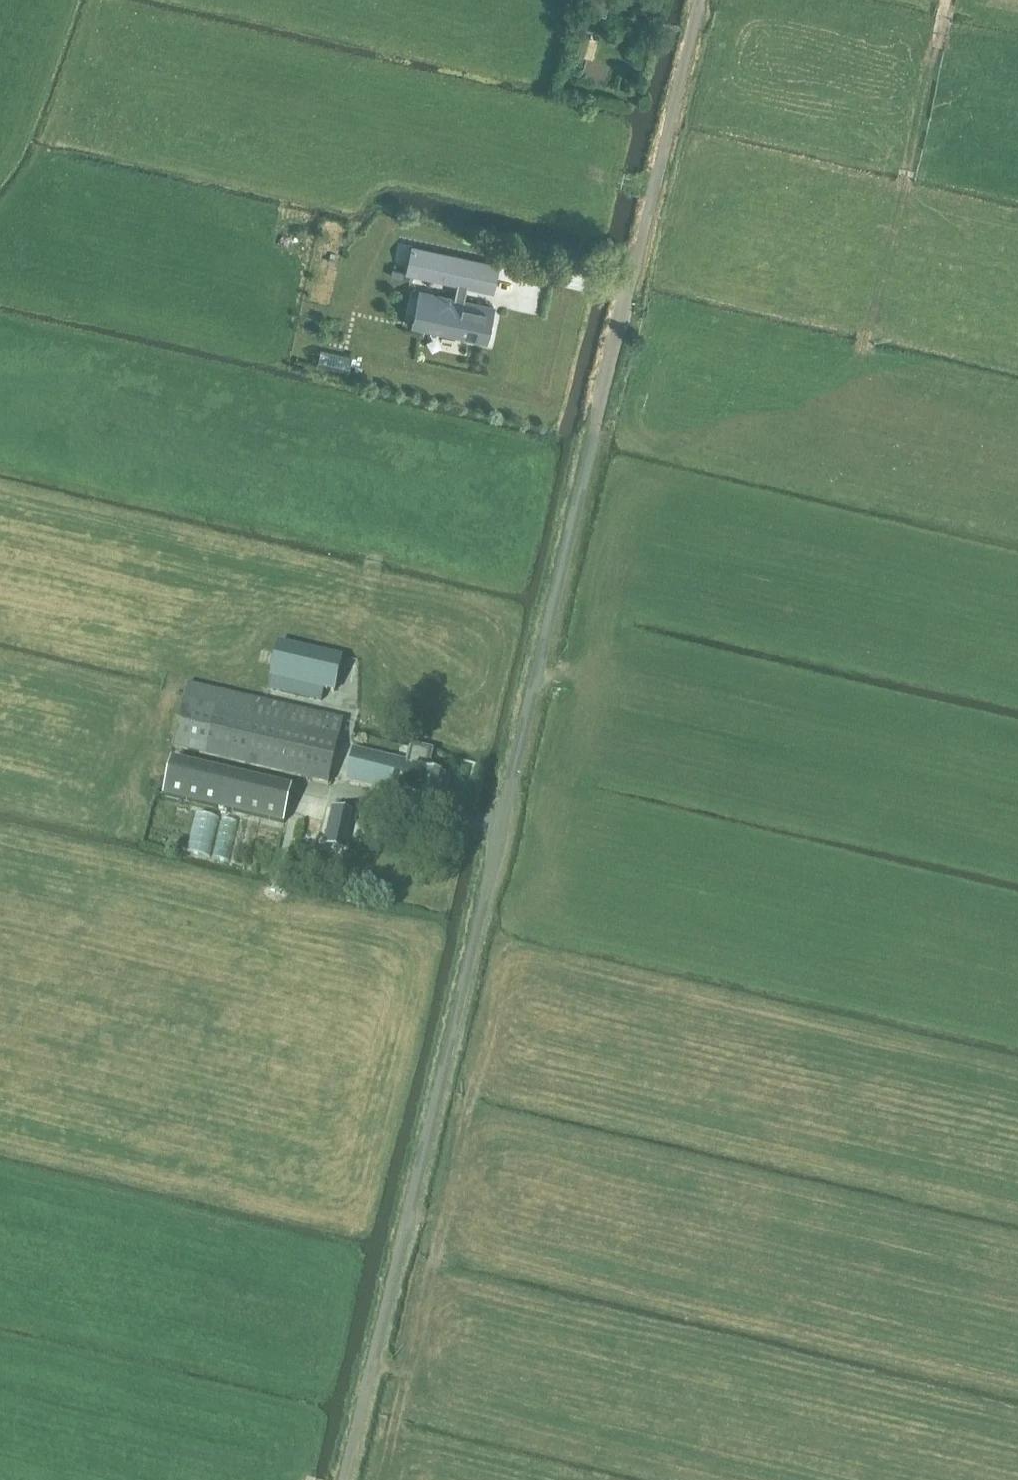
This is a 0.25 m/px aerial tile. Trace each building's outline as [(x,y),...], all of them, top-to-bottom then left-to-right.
[(609,0),(591,0),(590,6),(606,11),(609,0)] [(593,55),(601,37),(587,31),(579,49),(593,55)] [(413,246),(407,271),(458,282),(468,284),(493,290),(499,264),(413,246)] [(430,293),(423,327),(487,341),(494,306),(465,300),(468,284),(458,282),(455,298),(430,293)] [(321,348),(319,364),(351,368),(353,352),(321,348)] [(277,642),(266,689),(320,701),(323,690),(333,692),(341,657),(277,642)] [(187,684),(183,701),(172,748),(327,784),(342,720),(187,684)] [(353,747),(345,779),(438,802),(444,775),(428,771),(433,751),(411,746),(407,761),(353,747)] [(171,767),(165,794),(284,822),(290,795),(171,767)] [(332,807),(324,845),(344,850),(352,812),(332,807)] [(197,809),(188,849),(231,860),(240,820),(197,809)]
